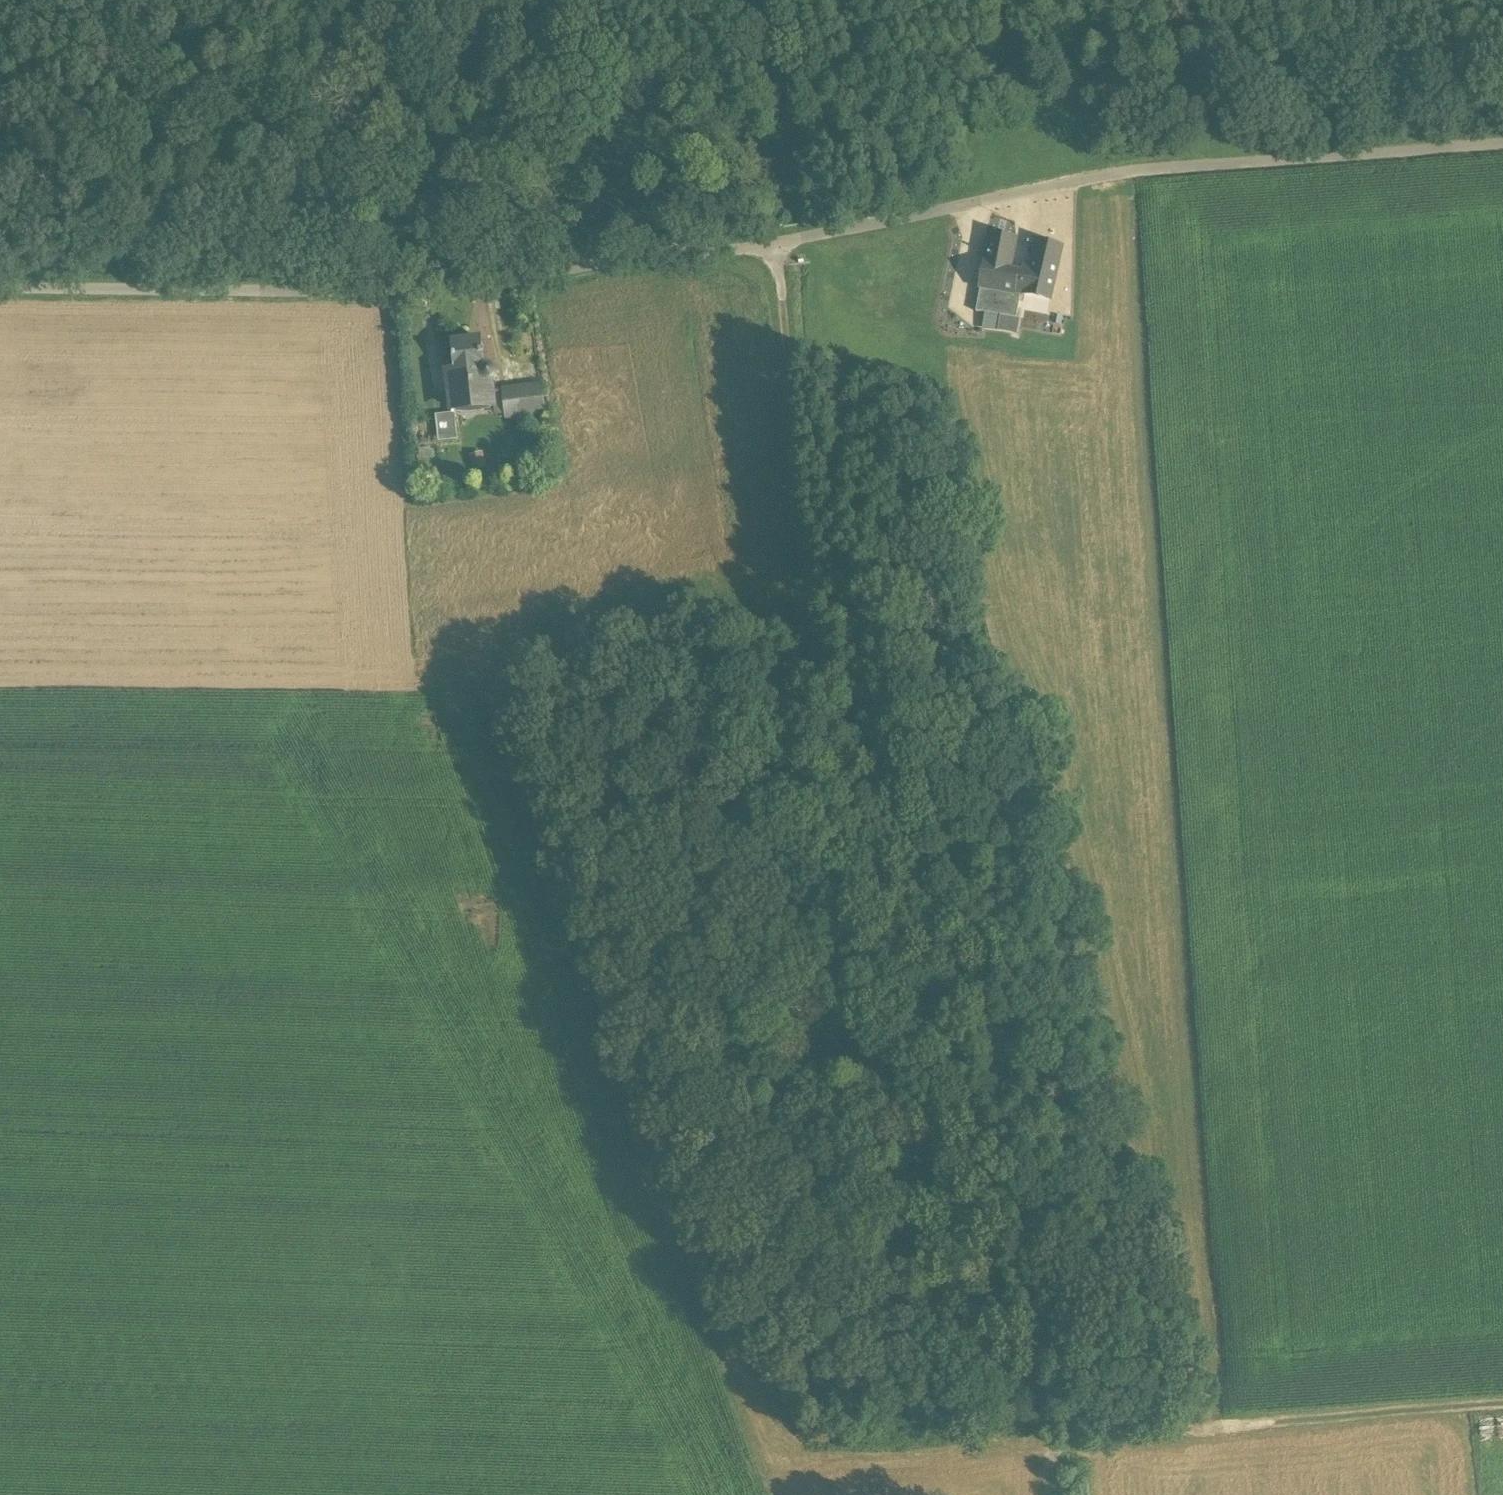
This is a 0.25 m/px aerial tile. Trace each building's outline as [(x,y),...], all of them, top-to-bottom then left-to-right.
[(1014,231),(989,226),(979,278),(979,279),(1013,284),(1014,282),(1017,264),(1008,263),(1014,231)] [(585,232),(587,243),(601,240),(599,229),(585,232)] [(1035,236),(1030,258),(1023,256),(1021,265),(1017,264),(1014,282),(1020,283),(1049,288),(1060,239),(1026,232),(1025,234),(1035,236)] [(1013,284),(979,279),(974,303),(1015,309),(1020,283),(1014,282),(1013,284)] [(481,340),(453,344),(456,373),(449,374),(453,407),(494,403),(492,383),(494,382),(496,380),(497,376),(497,374),(496,372),(494,371),(493,370),(491,369),(485,370),(481,340)] [(540,385),(504,390),(508,415),(544,410),(540,385)] [(455,414),(435,416),(438,442),(458,440),(455,414)] [(498,485),(493,470),(482,473),(487,489),(498,485)]
